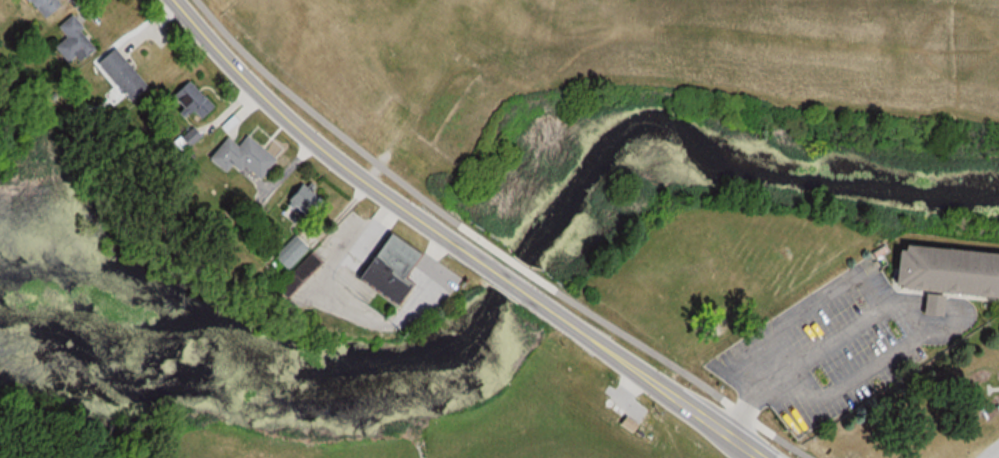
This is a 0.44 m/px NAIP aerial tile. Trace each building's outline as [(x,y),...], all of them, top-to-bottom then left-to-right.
[(47,18),(66,3),(63,0),(33,0),(47,18)] [(61,24),(70,38),(61,44),(74,64),(100,47),(78,13),(61,24)] [(101,64),(137,100),(154,83),(118,47),(101,64)] [(197,124),(218,107),(195,78),(174,95),(197,124)] [(186,136),(194,145),(207,133),(199,124),(186,136)] [(232,136),(215,157),(232,170),(240,160),(264,179),(281,157),(252,134),(244,145),(232,136)] [(369,278),(410,303),(423,282),(414,276),(430,251),(399,231),(369,278)] [(312,245),(298,232),(276,256),(290,269),(312,245)] [(901,245),(998,254),(998,297),(897,286),(901,245)] [(325,259),(315,251),(283,285),(292,293),(325,259)] [(619,423),(630,432),(636,426),(624,416),(619,423)]
